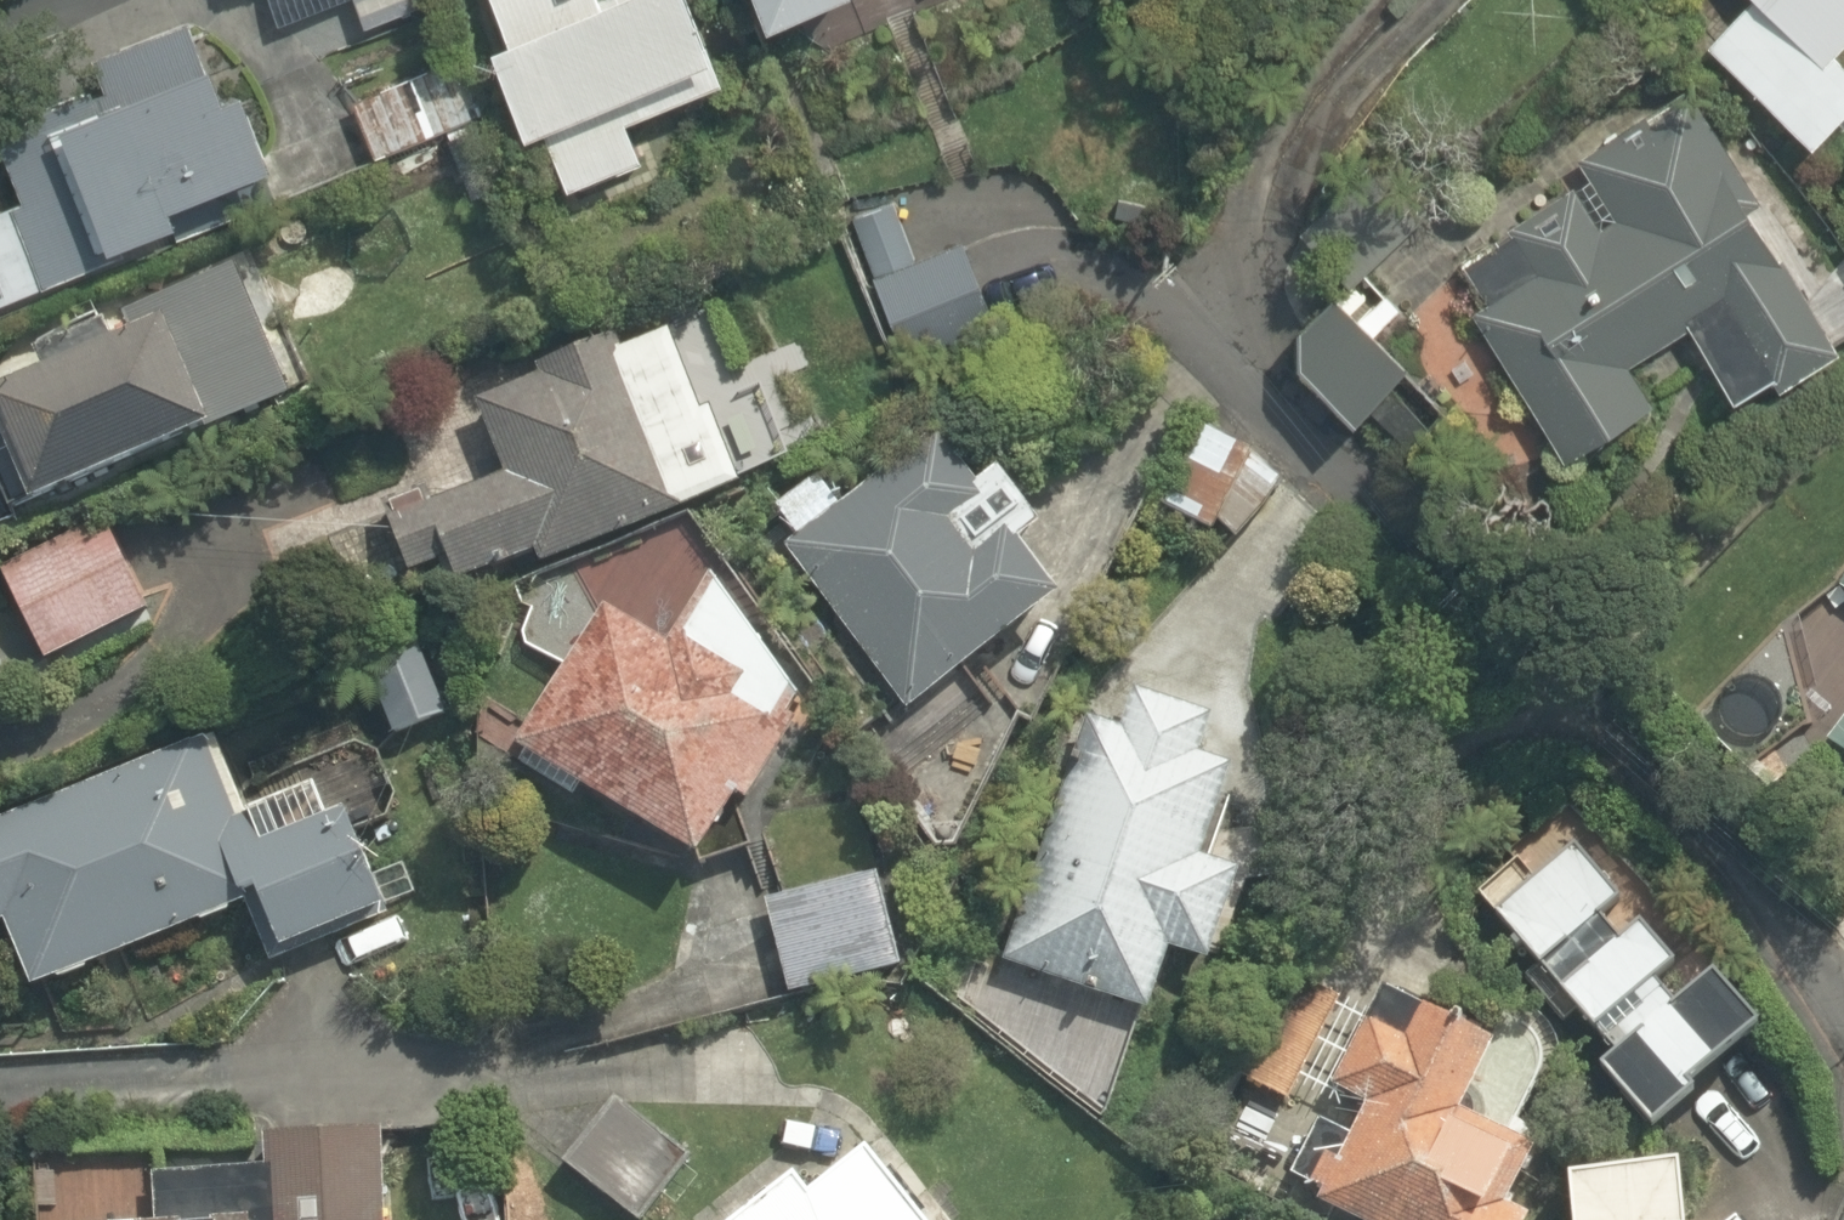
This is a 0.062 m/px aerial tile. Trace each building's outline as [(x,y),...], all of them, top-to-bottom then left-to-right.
[(640,147),(626,113),(720,74),(690,0),(483,0),(497,34),(480,41),(516,129),(534,122),(558,181),(640,147)] [(816,0),(755,0),(762,19),(816,0)] [(1777,119),(1812,146),(1843,104),(1843,57),(1832,48),(1843,32),(1843,0),(1746,0),(1700,60),(1777,119)] [(97,257),(90,239),(173,207),(166,190),(264,151),(206,5),(87,51),(102,90),(50,111),(60,136),(0,160),(0,295),(97,257)] [(432,69),(345,100),(368,166),(455,135),(432,69)] [(1685,88),(1565,159),(1580,184),(1502,230),(1522,265),(1462,300),(1552,451),(1638,400),(1622,374),(1692,333),(1735,407),(1838,347),(1685,88)] [(932,169),(826,207),(883,361),(988,323),(932,169)] [(36,338),(44,358),(0,376),(0,505),(1,508),(281,395),(227,261),(113,307),(121,327),(101,335),(93,315),(36,338)] [(371,516),(396,574),(434,558),(444,580),(515,550),(527,577),(743,485),(657,283),(522,340),(537,375),(471,403),(496,463),(371,516)] [(1274,342),(1343,421),(1403,368),(1334,289),(1274,342)] [(1287,481),(1188,428),(1118,559),(1216,612),(1287,481)] [(940,511),(973,488),(940,438),(781,546),(895,715),(1054,607),(999,527),(966,549),(940,511)] [(0,556),(0,585),(36,665),(154,612),(107,507),(0,556)] [(1819,570),(1841,591),(1788,647),(1843,700),(1843,543),(1819,570)] [(725,782),(744,791),(790,698),(577,593),(504,742),(698,837),(725,782)] [(1163,951),(1203,964),(1265,781),(1198,758),(1210,722),(1126,694),(1114,730),(1076,717),(994,958),(1144,1009),(1163,951)] [(1826,741),(1843,757),(1843,721),(1826,741)] [(194,731),(0,806),(0,934),(24,997),(229,918),(250,972),(377,924),(329,798),(233,835),(194,731)] [(1636,1127),(1652,1113),(1750,1025),(1553,804),(1455,892),(1597,1051),(1582,1066),(1636,1127)] [(905,962),(870,863),(755,904),(790,1003),(905,962)] [(1538,1129),(1468,1093),(1512,1007),(1339,918),(1231,1127),(1256,1140),(1250,1151),(1278,1165),(1266,1186),(1331,1219),(1521,1219),(1527,1208),(1503,1196),(1538,1129)] [(608,1093),(557,1162),(635,1219),(643,1219),(691,1155),(608,1093)] [(368,1113),(260,1112),(260,1171),(140,1170),(140,1219),(53,1219),(368,1219),(368,1113)] [(861,1143),(793,1193),(783,1179),(728,1219),(918,1219),(861,1143)] [(1556,1171),(1559,1219),(1678,1219),(1672,1160),(1556,1171)]
